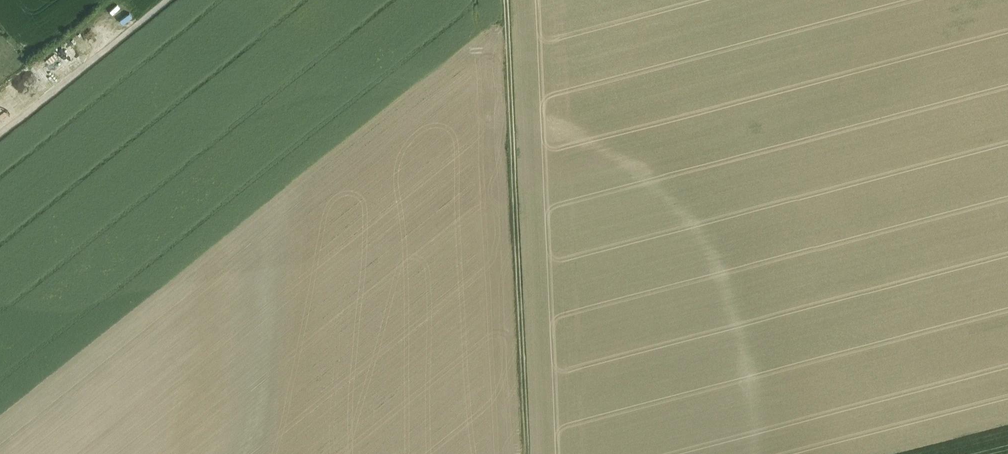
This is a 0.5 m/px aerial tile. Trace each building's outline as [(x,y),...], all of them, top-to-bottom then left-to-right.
[(0,95),(0,119),(74,67),(62,51),(0,95)]
